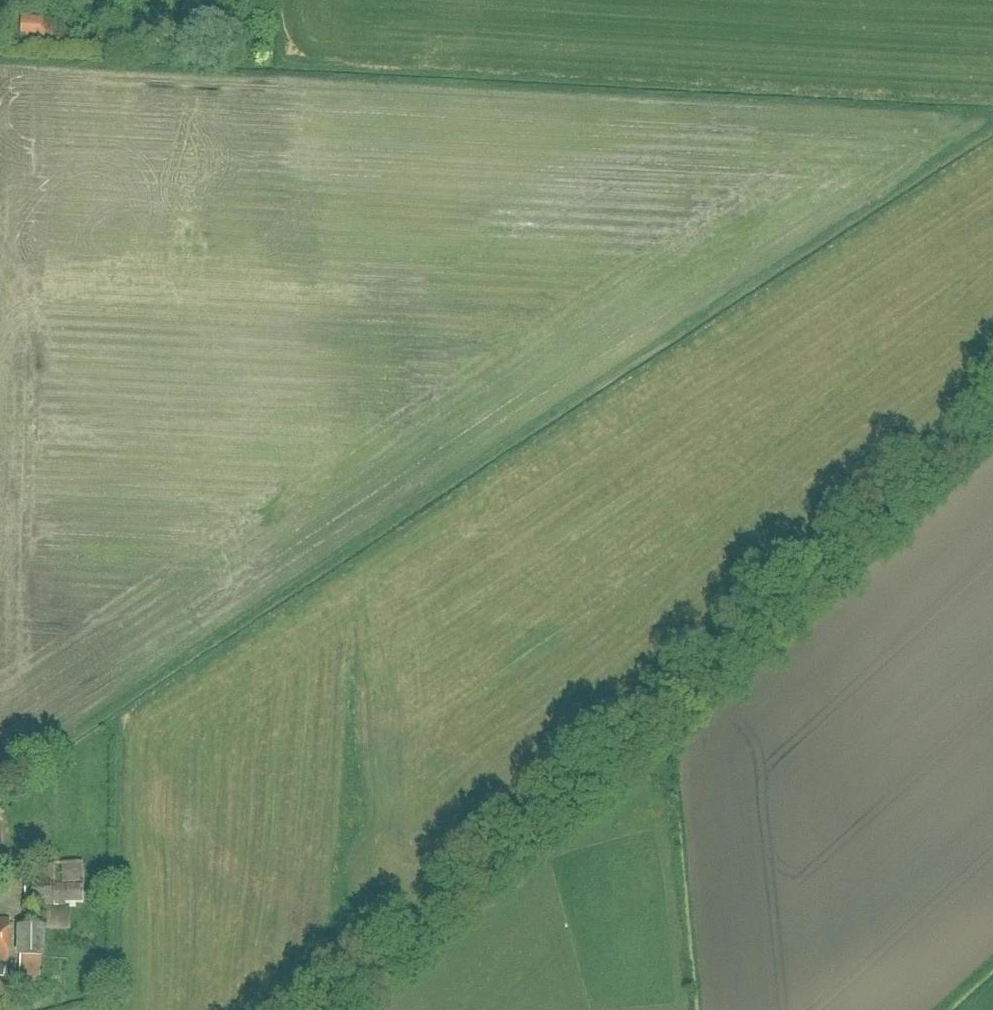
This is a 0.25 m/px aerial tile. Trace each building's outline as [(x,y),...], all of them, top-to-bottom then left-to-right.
[(24,35),(54,36),(54,18),(24,18),(24,35)] [(52,905),(84,904),(82,884),(52,885),(51,883),(26,883),(25,902),(52,902),(52,905)] [(4,979),(5,963),(8,963),(9,922),(0,922),(0,979),(4,979)] [(17,958),(21,958),(41,959),(45,959),(46,930),(18,929),(17,958)] [(39,979),(41,959),(21,958),(19,978),(39,979)]
